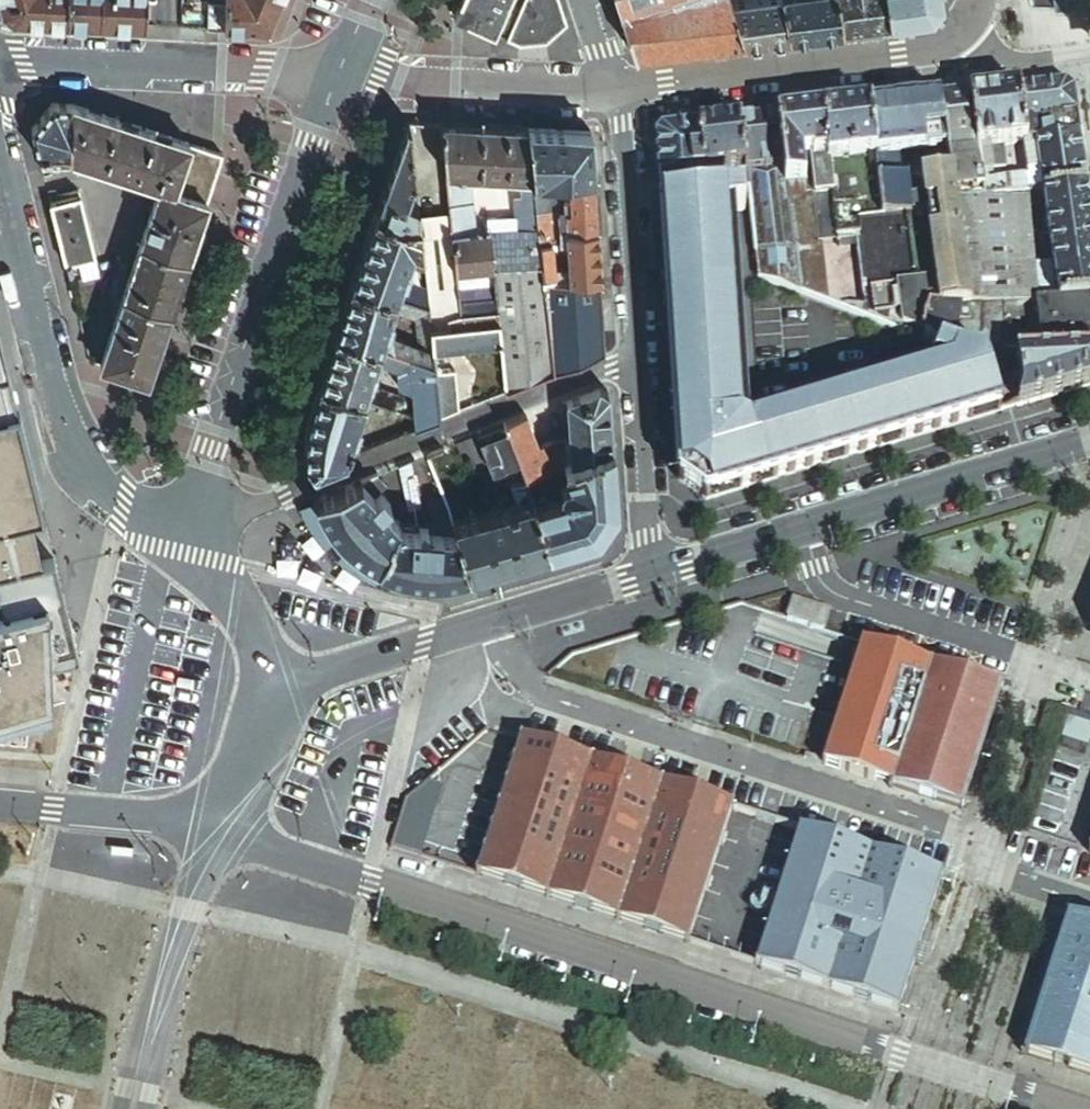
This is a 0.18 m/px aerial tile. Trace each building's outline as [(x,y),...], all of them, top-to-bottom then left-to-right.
[(68,23),(69,0),(0,0),(3,12),(14,21),(68,23)] [(101,24),(102,0),(69,0),(68,23),(101,24)] [(145,26),(147,0),(102,0),(101,24),(145,26)] [(227,4),(225,30),(262,32),(271,27),(282,0),(227,0),(227,4)] [(508,0),(461,0),(454,15),(494,32),(508,0)] [(507,38),(546,42),(566,23),(559,0),(523,0),(507,38)] [(635,55),(744,42),(731,0),(617,0),(635,55)] [(789,36),(783,0),(731,0),(744,42),(789,36)] [(840,0),(783,0),(789,36),(844,30),(840,0)] [(844,30),(887,24),(884,0),(840,0),(844,30)] [(947,2),(947,0),(884,0),(887,24),(887,25),(933,19),(947,2)] [(209,30),(225,30),(227,4),(210,3),(209,30)] [(1066,85),(1018,91),(1025,145),(1037,144),(1045,143),(1044,136),(1042,122),(1055,121),(1056,134),(1057,141),(1080,138),(1073,91),(1066,85)] [(1025,145),(1018,91),(970,97),(977,152),(987,150),(1002,148),(1015,147),(1022,146),(1025,145)] [(977,152),(970,97),(940,100),(947,150),(950,174),(955,205),(984,202),(978,157),(967,159),(966,153),(977,152)] [(947,150),(940,100),(869,110),(875,160),(904,155),(925,153),(947,150)] [(71,158),(72,105),(53,104),(32,130),(42,170),(71,167),(71,158)] [(223,155),(72,105),(71,158),(160,188),(101,366),(147,381),(223,155)] [(875,160),(869,110),(822,115),(828,161),(828,165),(837,164),(841,164),(875,160)] [(822,115),(819,116),(825,161),(828,161),(822,115)] [(825,161),(819,116),(811,117),(779,121),(785,172),(787,188),(799,186),(801,200),(817,198),(821,197),(817,162),(825,161)] [(785,172),(779,121),(740,125),(746,170),(746,176),(785,172)] [(407,123),(376,215),(402,221),(418,219),(418,217),(416,199),(405,196),(411,177),(413,177),(407,123)] [(527,129),(440,125),(444,173),(466,174),(519,177),(532,178),(527,129)] [(746,170),(740,125),(663,134),(657,142),(661,203),(700,198),(699,188),(697,176),(738,171),(746,170)] [(592,132),(527,129),(532,178),(533,183),(554,180),(571,179),(595,176),(592,132)] [(1044,136),(1045,143),(1057,141),(1056,134),(1044,136)] [(1087,189),(1080,138),(1057,141),(1045,143),(1037,144),(1044,194),(1087,189)] [(1044,194),(1037,144),(1025,145),(1022,146),(1027,182),(1022,183),(1024,197),(1025,196),(1044,194)] [(1015,147),(1002,148),(1005,168),(1011,167),(1010,156),(1017,155),(1015,147)] [(1002,148),(987,150),(991,180),(1006,178),(1005,168),(1002,148)] [(928,177),(950,174),(947,150),(925,153),(928,177)] [(991,180),(987,150),(977,152),(978,157),(984,202),(1024,197),(1022,183),(992,187),(991,180)] [(931,312),(941,313),(922,178),(928,177),(925,153),(904,155),(907,179),(913,218),(884,222),(898,332),(927,343),(926,327),(931,312)] [(875,160),(879,183),(907,179),(904,155),(875,160)] [(868,222),(884,220),(879,183),(875,160),(841,164),(845,194),(847,194),(848,206),(860,205),(861,207),(866,206),(868,222)] [(823,241),(835,239),(825,161),(817,162),(821,197),(817,198),(823,241)] [(856,226),(884,222),(884,220),(868,222),(866,206),(861,207),(860,205),(848,206),(847,194),(845,194),(841,164),(837,164),(837,170),(829,171),(828,165),(828,161),(825,161),(835,239),(836,246),(838,246),(858,242),(856,226)] [(741,194),(748,193),(746,176),(746,170),(738,171),(741,194)] [(771,284),(800,295),(789,202),(787,188),(785,172),(746,176),(748,193),(753,231),(759,280),(771,284)] [(466,174),(444,173),(448,213),(450,236),(475,233),(470,182),(466,174)] [(969,309),(955,205),(950,174),(928,177),(922,178),(941,313),(959,310),(969,309)] [(598,231),(595,176),(571,179),(574,212),(568,212),(569,232),(598,231)] [(405,196),(416,199),(413,177),(411,177),(405,196)] [(533,183),(532,178),(519,177),(521,200),(513,201),(515,217),(516,230),(538,228),(537,212),(533,183)] [(879,183),(884,220),(884,222),(913,218),(907,179),(879,183)] [(554,180),(533,183),(537,212),(560,211),(559,202),(556,202),(554,180)] [(718,196),(733,195),(731,184),(699,188),(700,198),(718,196)] [(787,188),(789,202),(801,200),(799,186),(787,188)] [(1087,189),(1044,194),(1059,303),(1089,300),(1089,213),(1087,189)] [(720,234),(753,231),(748,193),(741,194),(733,195),(718,196),(720,234)] [(720,234),(718,196),(700,198),(661,203),(680,483),(705,502),(1001,414),(984,361),(975,362),(968,378),(891,401),(888,394),(866,400),(862,386),(825,396),(809,401),(805,390),(791,343),(728,347),(720,234)] [(1024,197),(984,202),(955,205),(969,309),(1003,307),(1017,306),(1036,304),(1040,304),(1025,196),(1024,197)] [(50,204),(65,264),(96,256),(81,197),(50,204)] [(800,295),(808,298),(831,307),(824,248),(824,247),(823,241),(817,198),(801,200),(789,202),(800,295)] [(560,211),(537,212),(538,228),(540,245),(552,245),(562,244),(560,213),(560,211)] [(569,243),(569,232),(568,212),(560,213),(562,244),(569,243)] [(448,213),(418,217),(418,219),(420,240),(450,236),(448,213)] [(402,221),(376,215),(352,284),(397,298),(401,287),(403,279),(406,280),(411,265),(409,264),(414,249),(421,252),(420,240),(418,219),(402,221)] [(515,217),(486,220),(488,232),(489,232),(516,230),(515,217)] [(867,320),(898,332),(884,222),(856,226),(858,242),(859,250),(867,320)] [(540,245),(538,228),(516,230),(489,232),(493,269),(542,263),(540,245)] [(598,231),(569,232),(569,243),(570,250),(572,282),(601,280),(598,231)] [(475,233),(450,236),(453,273),(493,269),(489,232),(488,232),(475,233)] [(453,273),(450,236),(420,240),(421,252),(423,269),(426,292),(428,308),(430,325),(459,314),(453,273)] [(859,250),(858,242),(838,246),(839,252),(859,250)] [(552,245),(540,245),(542,263),(545,284),(556,283),(553,251),(552,245)] [(423,269),(421,252),(414,249),(409,264),(411,265),(423,269)] [(65,264),(69,279),(100,271),(96,256),(65,264)] [(545,284),(542,263),(493,269),(498,309),(500,323),(502,345),(508,392),(555,373),(545,284)] [(493,269),(453,273),(459,314),(464,313),(498,309),(493,269)] [(606,353),(601,280),(572,282),(556,283),(545,284),(555,373),(606,353)] [(393,310),(397,298),(352,284),(335,335),(379,349),(382,341),(385,332),(388,333),(393,319),(390,318),(393,310)] [(800,318),(808,298),(800,295),(771,284),(764,304),(800,318)] [(397,298),(428,308),(426,292),(406,286),(401,287),(397,298)] [(430,331),(430,325),(428,308),(397,298),(393,310),(398,315),(416,321),(416,347),(390,339),(382,341),(379,349),(408,359),(434,367),(433,352),(430,331)] [(933,345),(927,343),(898,332),(867,320),(844,312),(831,307),(808,298),(800,318),(798,324),(923,371),(933,345)] [(1059,303),(1040,304),(1036,304),(1042,341),(1044,358),(1089,356),(1089,300),(1059,303)] [(1006,349),(1003,313),(1003,307),(969,309),(959,310),(955,354),(969,359),(972,350),(993,350),(1006,349)] [(500,323),(498,309),(464,313),(465,327),(500,323)] [(955,354),(959,310),(941,313),(931,312),(926,327),(927,343),(933,345),(955,354)] [(1018,312),(1003,313),(1006,349),(1007,354),(1021,352),(1020,335),(1018,312)] [(465,327),(464,313),(459,314),(430,325),(430,331),(465,327)] [(468,349),(502,345),(500,323),(465,327),(468,349)] [(465,327),(430,331),(433,352),(468,349),(465,327)] [(1022,360),(1044,358),(1042,341),(1033,334),(1020,335),(1021,352),(1022,360)] [(376,359),(379,349),(335,335),(318,387),(363,400),(366,391),(369,382),(371,382),(375,369),(373,368),(376,359)] [(50,701),(49,659),(77,652),(0,348),(0,713),(50,701)] [(413,393),(408,359),(379,349),(376,359),(380,365),(396,370),(398,389),(413,393)] [(994,361),(1007,360),(1007,354),(1006,349),(993,350),(994,361)] [(972,350),(969,359),(975,362),(984,361),(992,361),(994,361),(993,350),(972,350)] [(1044,358),(1022,360),(1017,360),(1018,369),(1022,398),(1017,409),(1089,388),(1089,356),(1044,358)] [(435,375),(434,367),(408,359),(413,393),(416,416),(417,429),(440,420),(435,375)] [(1022,398),(1018,369),(1013,370),(1013,377),(998,381),(992,361),(984,361),(1001,414),(1017,409),(1022,398)] [(440,420),(458,413),(454,373),(435,375),(440,420)] [(599,385),(566,399),(569,435),(571,461),(612,445),(609,390),(599,385)] [(822,385),(805,390),(809,401),(825,396),(822,385)] [(359,419),(365,401),(363,400),(318,387),(313,407),(310,419),(307,438),(306,448),(306,460),(315,471),(347,458),(347,455),(353,438),(355,438),(360,424),(357,423),(359,419)] [(365,401),(405,413),(409,400),(375,390),(366,391),(363,400),(365,401)] [(505,423),(525,480),(546,471),(538,447),(526,415),(505,423)] [(525,480),(505,423),(453,444),(459,459),(475,500),(483,500),(508,492),(513,506),(532,500),(525,480)] [(546,471),(571,461),(569,435),(538,447),(546,471)] [(613,463),(612,445),(571,461),(546,471),(525,480),(532,500),(549,548),(598,534),(616,507),(613,463)] [(377,475),(361,481),(373,498),(381,493),(386,489),(377,475)] [(453,578),(469,573),(454,535),(423,534),(423,529),(415,528),(415,534),(393,533),(393,531),(397,528),(383,509),(389,505),(381,493),(373,498),(361,481),(315,500),(321,518),(335,537),(350,553),(364,564),(378,571),(392,576),(407,580),(418,581),(438,580),(453,578)] [(549,548),(532,500),(513,506),(450,525),(454,535),(469,573),(549,548)] [(454,535),(450,525),(447,517),(430,523),(429,529),(424,529),(423,529),(423,534),(454,535)] [(792,601),(786,621),(822,632),(828,613),(792,601)] [(929,667),(860,644),(820,766),(890,789),(929,667)] [(929,667),(890,789),(961,812),(1000,690),(929,667)] [(477,878),(688,946),(732,810),(521,742),(477,878)] [(419,858),(441,792),(423,787),(407,801),(392,850),(419,858)] [(900,1014),(943,877),(799,831),(756,968),(757,969),(898,1014),(900,1014)] [(1089,1076),(1089,925),(1070,919),(1027,1056),(1089,1076)]
